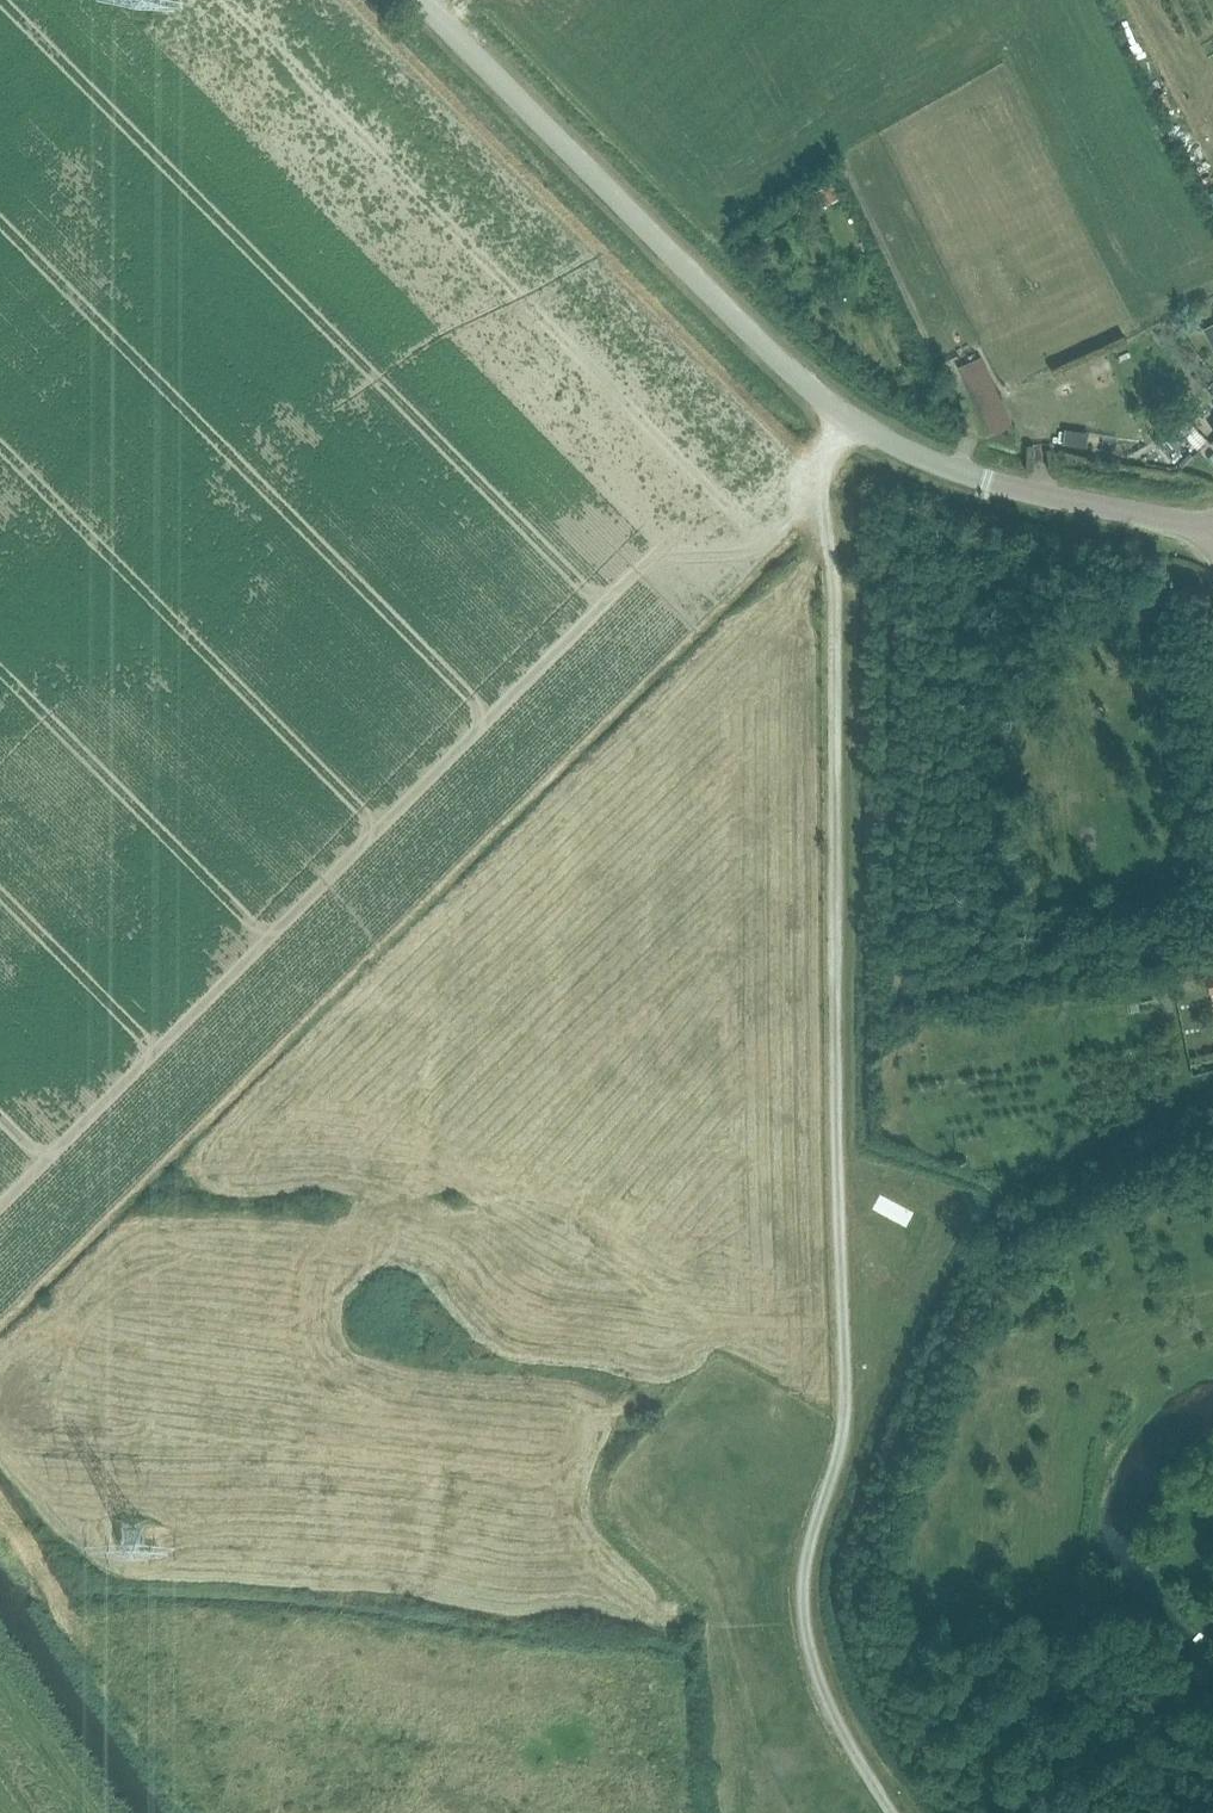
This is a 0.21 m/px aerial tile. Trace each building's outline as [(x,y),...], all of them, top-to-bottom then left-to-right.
[(823,206),(843,198),(836,183),(817,192),(823,206)] [(964,378),(985,368),(980,357),(959,367),(964,378)] [(990,378),(985,368),(964,378),(969,388),(990,378)] [(995,389),(990,378),(969,388),(974,399),(995,389)] [(979,409),(1000,400),(995,389),(974,399),(979,409)] [(1044,390),(1032,398),(1043,415),(1055,407),(1044,390)] [(945,404),(931,397),(926,408),(940,415),(945,404)] [(1000,400),(979,409),(984,420),(1005,410),(1000,400)] [(1010,421),(1005,410),(984,420),(989,431),(1010,421)] [(1186,419),(1178,429),(1199,450),(1208,442),(1186,419)] [(1067,428),(1064,443),(1073,444),(1075,429),(1067,428)]
